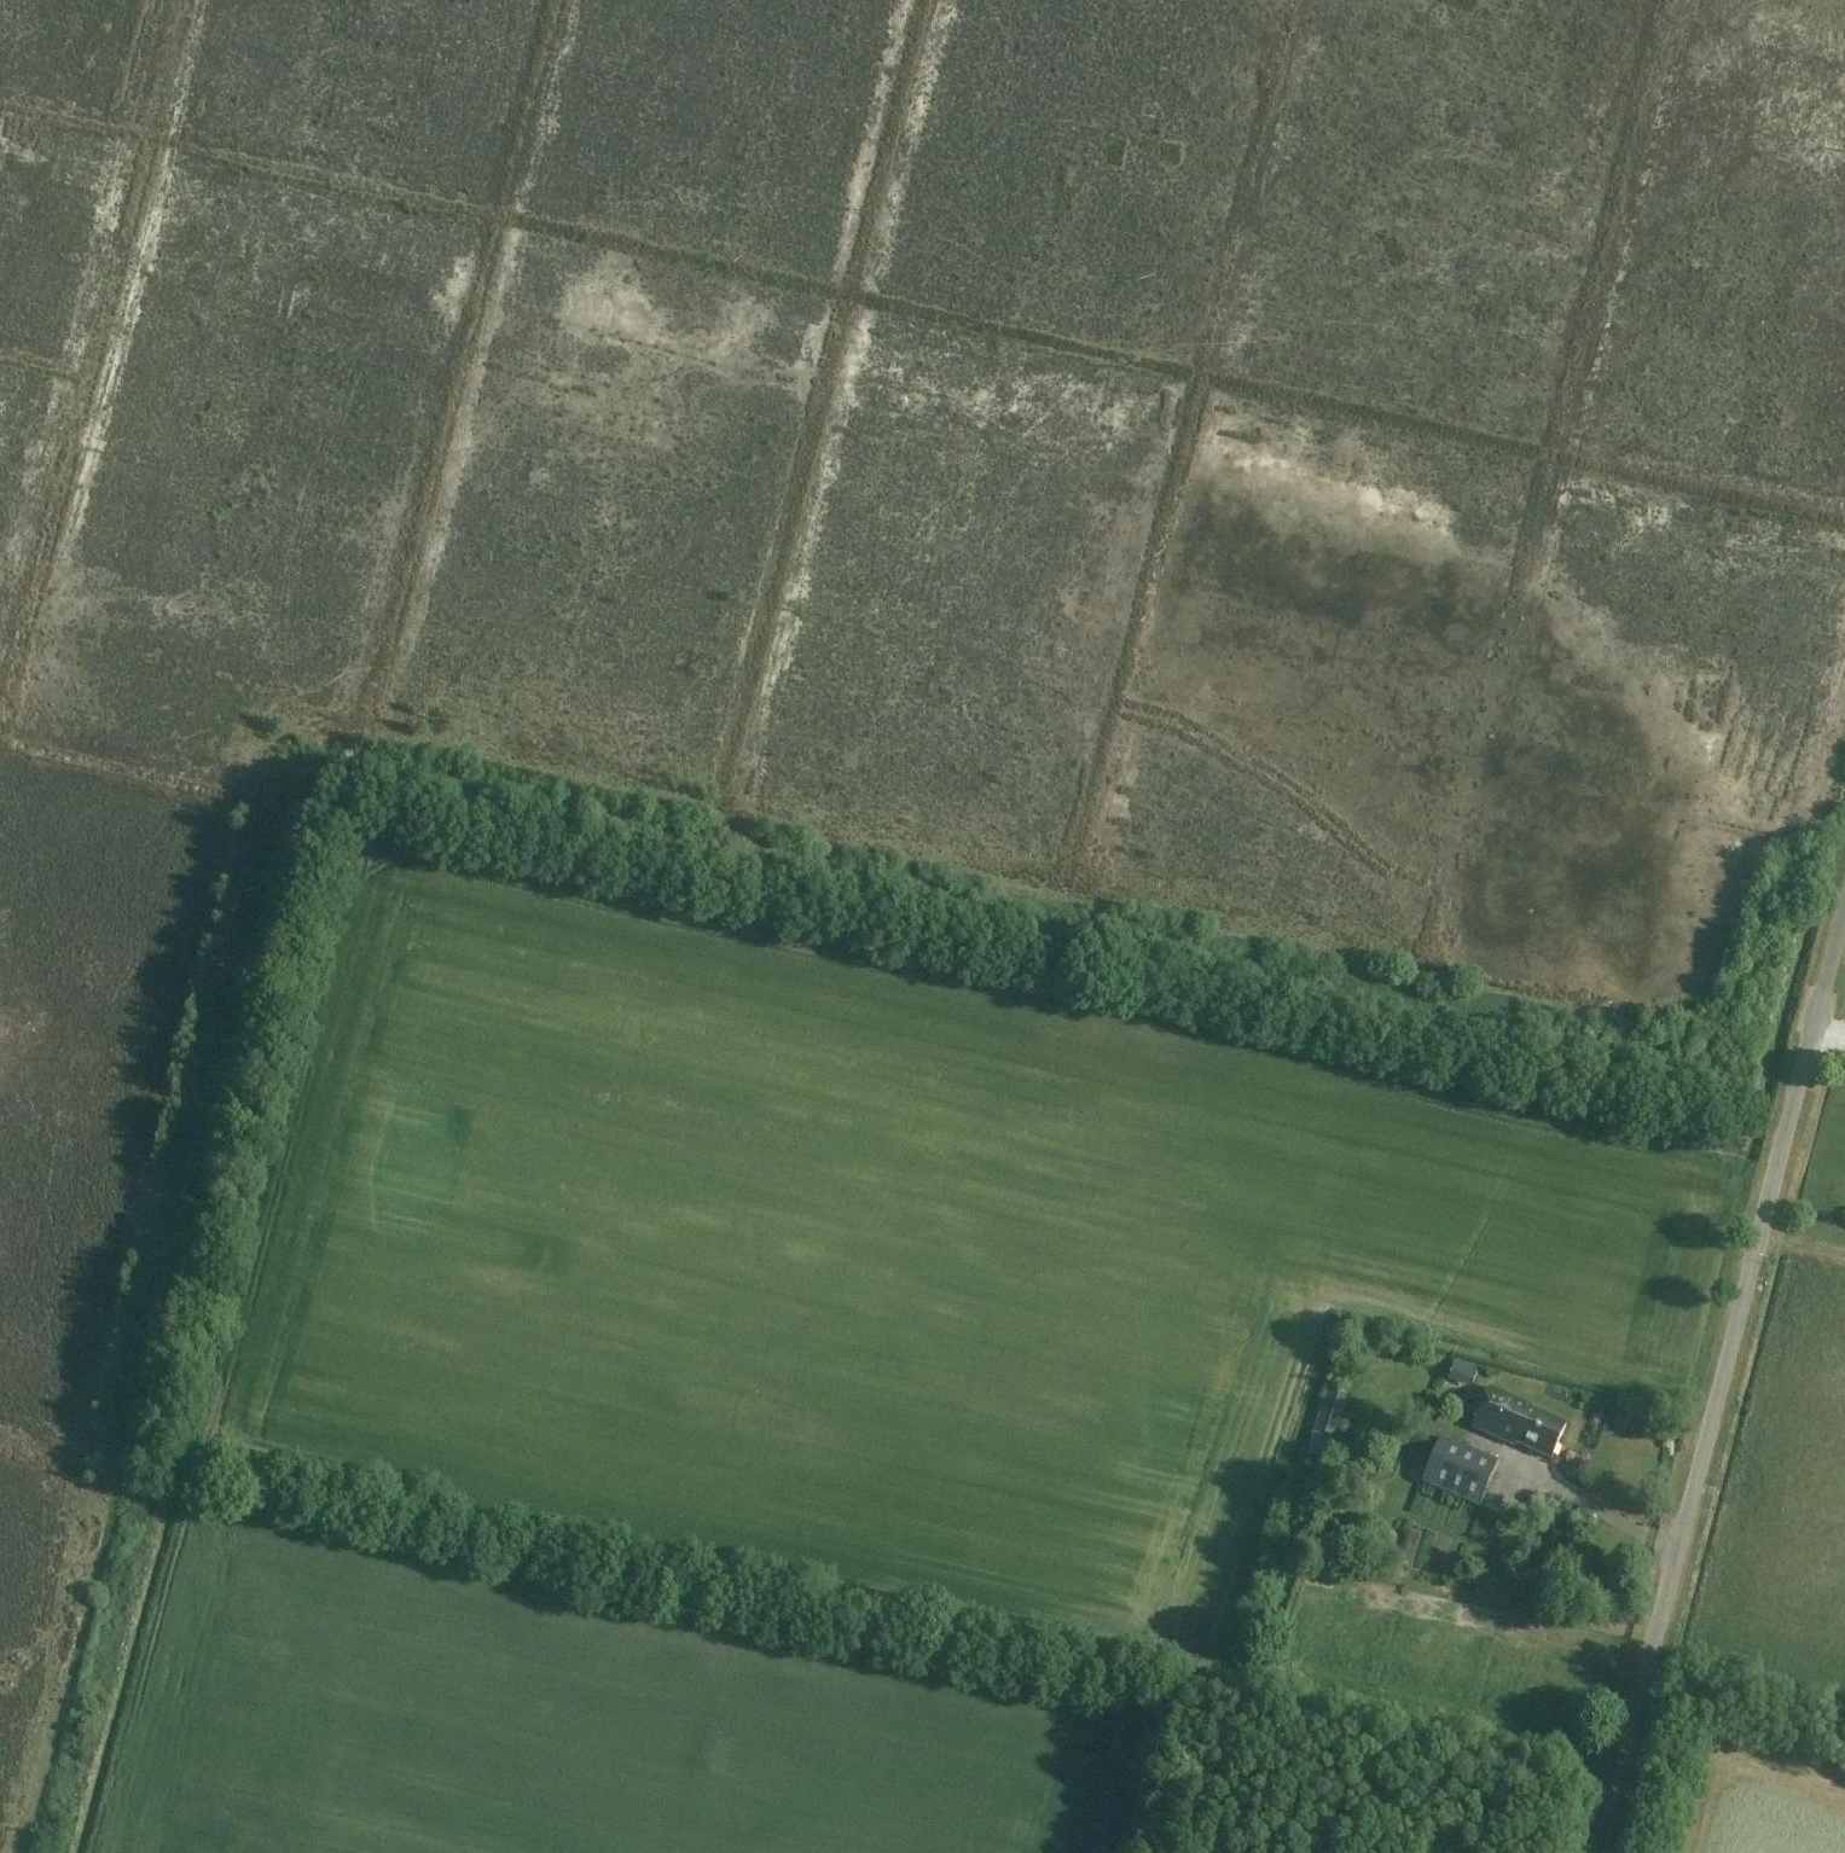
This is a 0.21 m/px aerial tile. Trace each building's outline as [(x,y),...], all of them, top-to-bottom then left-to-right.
[(1549,1457),(1563,1426),(1528,1410),(1530,1405),(1488,1386),(1470,1427),(1512,1446),(1514,1442),(1549,1457)] [(1328,1437),(1342,1396),(1325,1390),(1312,1432),(1328,1437)] [(1481,1508),(1499,1463),(1440,1439),(1422,1485),(1481,1508)]
